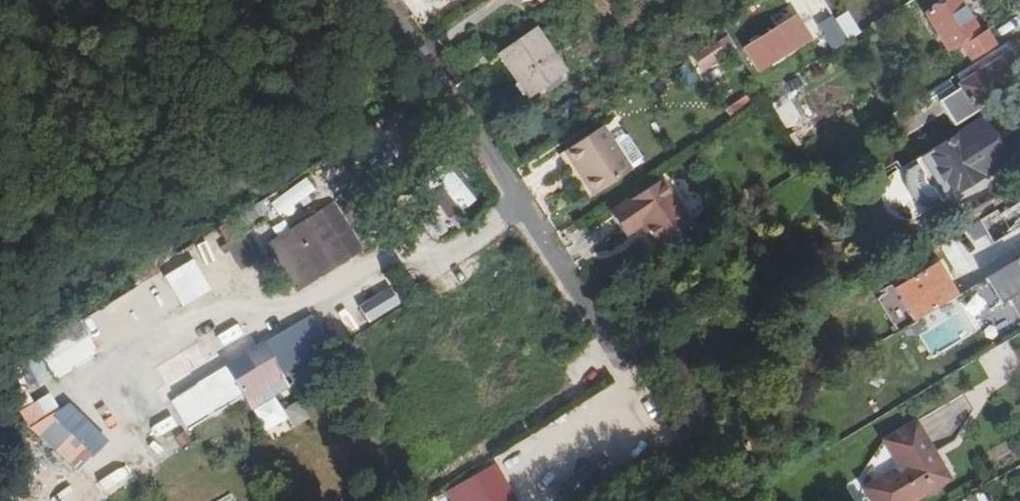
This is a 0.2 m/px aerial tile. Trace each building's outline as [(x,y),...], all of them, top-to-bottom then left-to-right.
[(945,46),(975,29),(958,0),(943,0),(924,11),(945,46)] [(830,13),(815,23),(832,48),(847,39),(830,13)] [(807,38),(798,25),(749,59),(758,72),(807,38)] [(496,53),(518,84),(553,61),(531,29),(496,53)] [(984,30),(948,52),(954,61),(949,64),(952,69),(992,45),(984,30)] [(947,79),(915,99),(922,110),(940,99),(954,120),(978,105),(975,101),(1019,73),(1019,59),(1014,50),(953,88),(947,79)] [(553,61),(518,84),(527,97),(561,73),(553,61)] [(922,81),(917,72),(903,80),(909,89),(922,81)] [(978,119),(915,158),(939,200),(1003,161),(978,119)] [(561,154),(571,169),(576,166),(578,169),(611,146),(599,128),(561,154)] [(611,146),(578,169),(585,179),(580,182),(590,197),(629,171),(611,146)] [(433,178),(450,194),(462,182),(445,166),(433,178)] [(585,179),(578,169),(573,172),(580,182),(585,179)] [(614,225),(651,202),(665,193),(658,182),(607,214),(614,225)] [(688,227),(665,193),(651,202),(667,228),(646,241),(651,249),(688,227)] [(667,228),(651,202),(614,225),(620,235),(636,225),(646,241),(667,228)] [(328,243),(340,234),(320,204),(308,211),(328,243)] [(1006,234),(1019,226),(1019,204),(997,217),(1006,234)] [(439,235),(451,226),(434,205),(422,214),(439,235)] [(308,211),(280,229),(301,261),(328,243),(308,211)] [(992,242),(1006,234),(997,217),(994,212),(980,221),(992,242)] [(301,261),(280,229),(257,244),(277,276),(301,261)] [(328,243),(335,254),(348,246),(340,234),(328,243)] [(231,270),(244,262),(228,235),(209,246),(214,254),(219,251),(231,270)] [(335,254),(328,243),(301,261),(308,272),(335,254)] [(984,279),(997,303),(1006,298),(1019,322),(1019,257),(984,279)] [(277,276),(284,287),(308,272),(301,261),(277,276)] [(936,265),(893,289),(910,319),(953,295),(936,265)] [(115,298),(125,317),(172,293),(163,275),(137,288),(136,287),(115,298)] [(356,307),(370,325),(397,302),(383,285),(356,307)] [(317,317),(332,345),(343,339),(327,311),(317,317)] [(309,312),(280,327),(298,360),(327,344),(309,312)] [(23,348),(38,380),(99,352),(84,320),(23,348)] [(221,345),(243,333),(236,321),(215,333),(221,345)] [(268,445),(292,433),(273,396),(289,388),(279,370),(292,364),(275,331),(224,358),(268,445)] [(168,394),(182,424),(238,399),(224,369),(168,394)] [(139,381),(127,385),(140,420),(152,415),(139,381)] [(76,470),(104,439),(46,386),(18,416),(76,470)] [(299,399),(282,409),(293,427),(310,417),(299,399)] [(169,413),(149,426),(156,437),(176,424),(169,413)] [(950,481),(916,425),(885,442),(884,443),(903,473),(867,493),(871,500),(914,500),(950,481)] [(858,480),(867,493),(903,473),(884,443),(858,480)] [(487,481),(499,500),(512,500),(496,475),(487,481)] [(487,481),(461,497),(464,500),(499,500),(487,481)] [(442,492),(426,500),(446,500),(442,492)]
